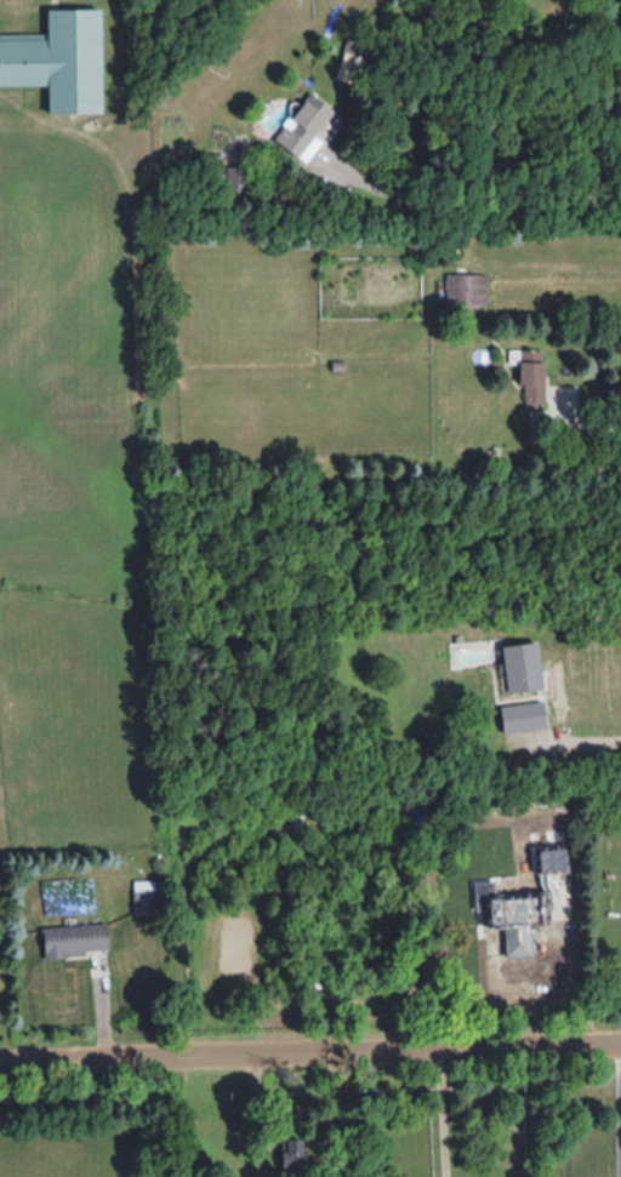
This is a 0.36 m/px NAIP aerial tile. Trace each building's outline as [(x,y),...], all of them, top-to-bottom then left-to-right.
[(0,33),(0,85),(50,85),(50,33),(0,33)] [(274,137),(296,156),(335,111),(312,92),(274,137)] [(223,194),(248,197),(251,169),(226,166),(223,194)] [(486,275),(447,275),(447,306),(486,306),(486,275)] [(545,350),(520,351),(521,409),(545,409),(545,350)] [(508,691),(544,687),(540,640),(504,643),(508,691)] [(504,732),(548,727),(545,699),(501,704),(504,732)] [(540,848),(540,870),(567,870),(567,848),(540,848)] [(134,910),(155,910),(155,891),(134,891),(134,910)] [(492,924),(544,922),(543,894),(491,896),(492,924)] [(109,923),(45,925),(46,955),(110,953),(109,923)] [(494,929),(494,958),(546,957),(546,929),(494,929)] [(284,1176),(310,1176),(310,1139),(284,1139),(284,1176)]
